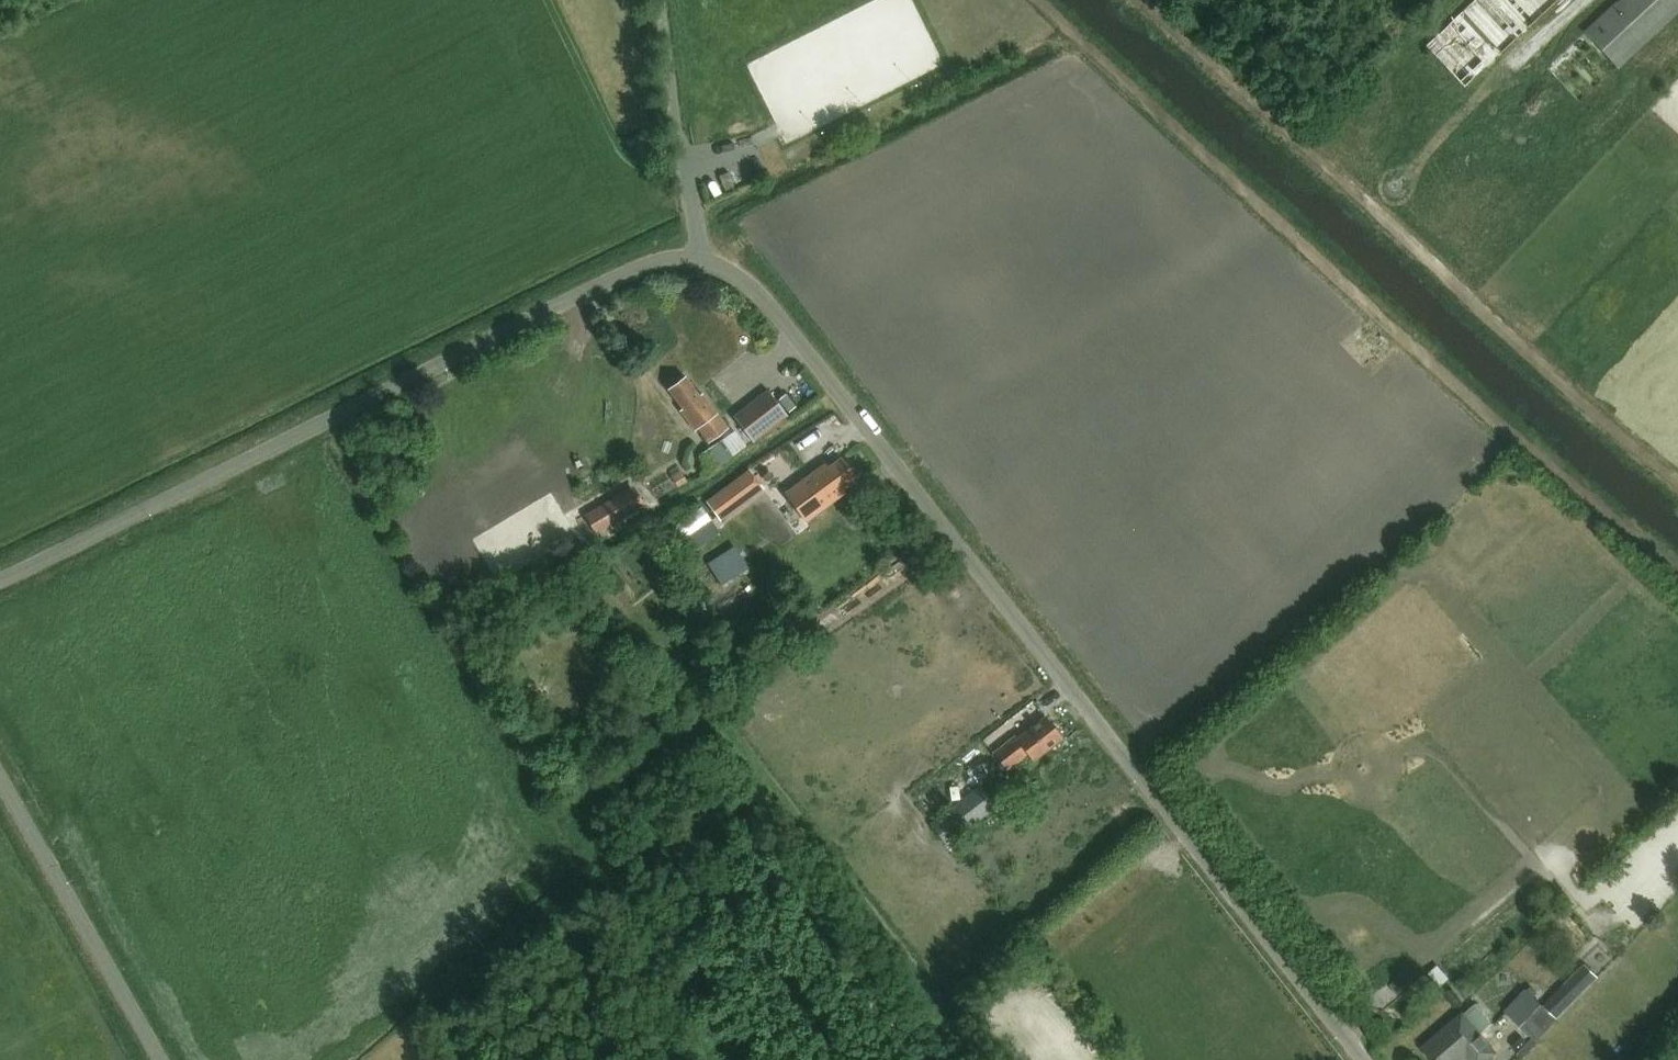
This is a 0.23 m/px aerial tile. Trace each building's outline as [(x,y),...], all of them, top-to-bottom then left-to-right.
[(1557,0),(1474,0),(1427,44),(1466,86),(1557,0)] [(1581,32),(1616,70),(1677,12),(1677,0),(1616,0),(1581,32)] [(709,442),(728,428),(702,393),(699,395),(686,376),(669,389),(683,408),(680,410),(695,430),(698,428),(709,442)] [(767,389),(733,415),(754,441),(788,415),(767,389)] [(699,451),(711,470),(750,446),(738,427),(699,451)] [(843,487),(856,478),(841,457),(828,467),(825,463),(785,493),(806,521),(846,491),(843,487)] [(739,477),(707,501),(721,519),(753,496),(739,477)] [(610,500),(619,516),(643,501),(634,486),(610,500)] [(1033,761),(1063,738),(1046,715),(1016,738),(1015,736),(993,753),(1007,770),(1028,754),(1033,761)] [(945,844),(994,807),(978,786),(929,823),(945,844)] [(1449,979),(1438,966),(1430,973),(1441,985),(1449,979)] [(1538,1041),(1559,1019),(1543,1004),(1522,1025),(1538,1041)] [(1472,1059),(1488,1059),(1497,1052),(1464,1012),(1437,1035),(1442,1041),(1435,1047),(1429,1052),(1436,1059),(1455,1059),(1459,1059),(1465,1055),(1466,1057),(1468,1055),(1472,1059)]
